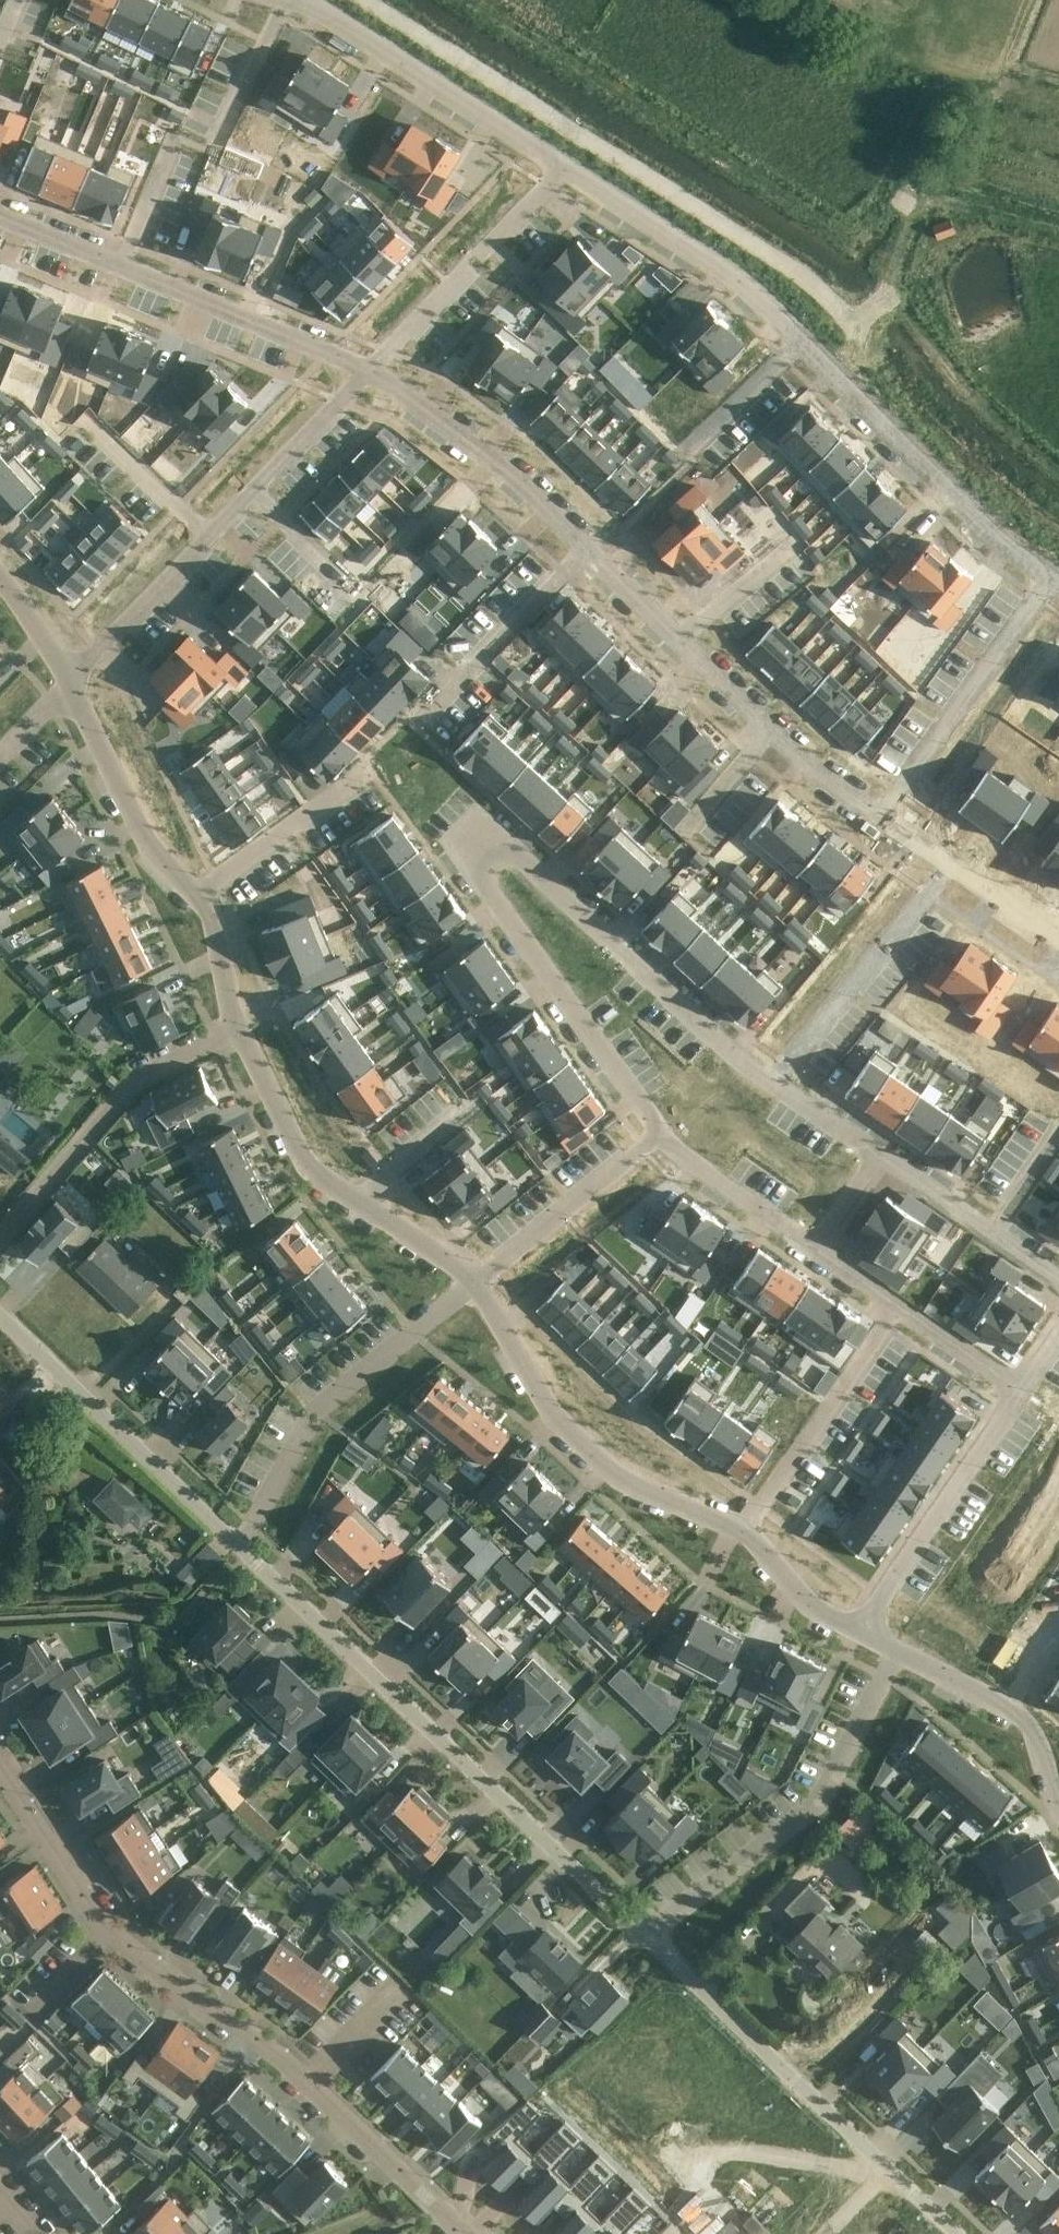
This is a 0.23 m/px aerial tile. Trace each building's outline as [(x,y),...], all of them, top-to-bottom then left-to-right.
[(66,14),(89,26),(93,16),(92,16),(100,0),(73,0),(70,5),(66,14)] [(92,16),(93,16),(108,24),(109,24),(120,0),(100,0),(92,16)] [(109,24),(109,25),(109,24),(125,32),(141,0),(120,0),(109,24)] [(125,32),(141,40),(160,2),(159,2),(155,0),(141,0),(125,32)] [(160,2),(141,40),(142,41),(142,40),(158,48),(177,11),(161,3),(161,2),(160,2)] [(177,11),(158,48),(174,56),(175,56),(193,18),(192,18),(177,11)] [(174,56),(169,65),(192,77),(197,67),(215,29),(214,28),(214,29),(194,19),(193,18),(175,56),(174,56)] [(66,36),(62,46),(73,51),(78,41),(66,36)] [(78,41),(73,51),(84,57),(89,47),(78,41)] [(103,53),(98,63),(108,68),(113,58),(103,53)] [(279,73),(260,102),(273,111),(277,105),(299,119),(330,70),(308,57),(309,56),(307,55),(291,80),(279,73)] [(113,58),(108,68),(118,73),(123,63),(113,58)] [(81,62),(76,72),(89,78),(94,68),(81,62)] [(94,68),(89,78),(99,83),(104,73),(94,68)] [(136,70),(131,79),(141,84),(146,74),(136,70)] [(330,70),(299,119),(334,141),(349,117),(337,110),(353,85),(351,84),(330,70)] [(146,74),(141,84),(151,89),(156,79),(146,74)] [(117,80),(112,89),(122,94),(127,84),(117,80)] [(162,82),(157,92),(170,98),(174,88),(162,82)] [(127,84),(122,94),(132,99),(137,89),(127,84)] [(173,107),(169,117),(182,123),(186,113),(173,107)] [(3,137),(16,143),(27,117),(12,111),(10,116),(0,111),(0,145),(3,137)] [(387,141),(371,165),(384,173),(390,165),(411,178),(412,179),(437,139),(436,138),(425,131),(414,124),(398,149),(387,141)] [(39,133),(19,182),(21,183),(21,182),(42,191),(58,152),(62,143),(39,133)] [(411,178),(410,179),(433,193),(427,202),(440,211),(455,187),(444,179),(461,153),(437,137),(436,138),(437,139),(412,179),(411,178)] [(58,152),(42,191),(59,198),(75,159),(79,150),(62,143),(58,152)] [(75,159),(59,198),(76,205),(92,166),(93,167),(97,157),(79,150),(75,159)] [(252,158),(246,173),(258,178),(264,164),(252,158)] [(92,211),(91,213),(115,223),(131,183),(136,173),(112,163),(108,173),(109,173),(93,212),(92,211)] [(92,166),(76,205),(92,211),(93,212),(109,173),(108,173),(93,167),(92,166)] [(332,173),(326,182),(338,189),(344,180),(332,173)] [(207,196),(196,222),(209,227),(197,255),(196,257),(223,268),(224,267),(222,266),(241,221),(240,221),(217,212),(221,202),(207,196)] [(333,197),(326,205),(333,213),(341,205),(333,197)] [(241,221),(222,266),(224,267),(246,276),(247,277),(259,250),(272,255),(282,229),(268,223),(243,213),(240,221),(241,221)] [(369,230),(368,231),(399,260),(399,259),(414,243),(415,244),(416,242),(385,213),(384,214),(369,230)] [(316,216),(308,224),(316,231),(323,223),(316,216)] [(934,225),(939,238),(956,232),(951,219),(934,225)] [(361,223),(348,237),(385,273),(398,260),(398,261),(399,260),(368,231),(369,230),(361,223)] [(308,224),(300,232),(308,239),(316,231),(308,224)] [(348,237),(335,251),(342,258),(343,257),(373,286),(374,286),(373,286),(385,273),(348,237)] [(569,247),(559,258),(601,299),(630,269),(610,250),(600,260),(579,240),(570,249),(569,247)] [(331,270),(330,270),(360,299),(361,298),(372,287),(373,287),(373,286),(343,257),(342,258),(331,270)] [(550,270),(541,279),(565,302),(555,312),(576,332),(587,321),(584,318),(601,299),(559,258),(548,269),(550,270)] [(323,262),(306,281),(313,288),(344,318),(361,300),(362,299),(361,298),(360,299),(330,270),(331,270),(323,262)] [(281,276),(276,289),(286,294),(291,280),(281,276)] [(18,347),(40,293),(26,286),(25,288),(14,284),(9,297),(3,311),(0,310),(0,340),(18,347)] [(40,293),(18,347),(56,363),(66,337),(53,332),(65,305),(54,300),(55,299),(40,293)] [(678,315),(657,335),(668,346),(686,365),(727,324),(729,326),(729,325),(709,304),(708,305),(687,325),(678,315)] [(469,369),(468,370),(492,388),(492,387),(491,386),(525,340),(493,316),(476,338),(486,346),(469,370),(469,369)] [(83,344),(72,370),(111,386),(115,377),(114,376),(133,331),(119,325),(119,327),(109,323),(107,322),(96,350),(83,344)] [(727,324),(686,365),(704,383),(715,394),(735,375),(726,364),(747,344),(746,343),(745,343),(729,326),(727,324)] [(133,331),(114,376),(138,386),(134,396),(148,402),(159,376),(146,370),(158,343),(156,342),(156,343),(146,339),(147,337),(133,331)] [(525,340),(491,386),(492,387),(512,401),(512,402),(513,402),(530,378),(542,387),(558,364),(525,340)] [(587,358),(580,365),(588,373),(595,365),(587,358)] [(179,377),(159,397),(189,426),(229,384),(209,365),(189,387),(179,377)] [(600,380),(592,388),(600,395),(608,388),(600,380)] [(229,384),(189,426),(219,454),(238,434),(228,424),(249,403),(229,384)] [(0,396),(0,403),(3,407),(11,400),(4,392),(0,396)] [(559,393),(531,422),(532,423),(545,435),(573,407),(560,395),(560,394),(559,393)] [(618,397),(610,405),(618,413),(626,405),(618,397)] [(626,405),(618,413),(626,421),(634,413),(626,405)] [(782,413),(762,432),(791,461),(828,424),(829,425),(830,424),(811,406),(810,407),(793,424),(782,413)] [(573,407),(545,435),(558,448),(556,450),(586,420),(586,419),(585,420),(573,407)] [(22,408),(15,416),(23,424),(31,416),(22,408)] [(31,416),(23,424),(31,432),(39,424),(31,416)] [(586,420),(556,450),(557,451),(559,449),(572,461),(599,433),(586,420),(587,420),(586,420)] [(644,423),(636,430),(645,438),(652,430),(644,423)] [(828,424),(791,461),(804,474),(808,470),(831,447),(840,438),(841,437),(840,437),(829,425),(828,424)] [(128,430),(122,436),(133,447),(139,440),(128,430)] [(652,430),(645,438),(653,446),(660,438),(652,430)] [(379,432),(366,446),(394,474),(407,460),(379,432)] [(599,433),(572,461),(585,474),(612,445),(599,433)] [(49,434),(42,442),(50,450),(57,442),(49,434)] [(808,470),(804,474),(817,487),(824,480),(854,450),(841,438),(842,438),(841,437),(840,438),(831,447),(808,470)] [(57,442),(50,450),(51,451),(61,460),(68,452),(59,443),(57,442)] [(612,445),(585,474),(597,486),(595,488),(596,489),(626,458),(625,457),(625,458),(612,445)] [(361,451),(353,460),(381,487),(394,474),(366,446),(361,451)] [(670,448),(663,456),(671,464),(678,456),(670,448)] [(824,480),(817,487),(829,500),(830,500),(865,465),(866,466),(868,464),(867,463),(866,463),(854,450),(824,480)] [(9,462),(8,462),(0,453),(0,471),(9,462)] [(741,453),(733,460),(742,471),(750,464),(741,453)] [(29,469),(16,455),(8,462),(9,462),(0,471),(0,496),(29,469)] [(626,458),(596,489),(599,487),(611,499),(638,471),(626,459),(626,458)] [(353,460),(340,473),(368,500),(381,487),(353,460)] [(829,500),(827,501),(841,515),(848,508),(878,479),(877,478),(866,466),(865,465),(830,500),(829,500)] [(0,496),(0,515),(6,521),(6,522),(7,523),(46,487),(29,469),(0,496)] [(638,471),(611,499),(624,512),(625,513),(653,484),(652,483),(651,484),(638,471)] [(337,476),(327,486),(356,513),(364,505),(368,500),(340,473),(337,476)] [(72,477),(65,485),(73,493),(80,485),(72,477)] [(848,508),(841,515),(854,528),(861,521),(891,492),(892,492),(893,491),(878,477),(877,478),(878,479),(848,508)] [(65,485),(57,493),(65,501),(73,493),(65,485)] [(324,489),(315,499),(343,526),(356,513),(327,486),(324,489)] [(776,486),(768,493),(775,502),(783,495),(776,486)] [(425,488),(417,496),(425,504),(433,496),(425,488)] [(680,518),(656,540),(675,561),(676,560),(675,559),(710,528),(711,529),(712,528),(694,508),(702,501),(691,489),(670,508),(680,518)] [(861,521),(854,528),(871,546),(893,524),(908,509),(909,509),(907,508),(892,492),(891,492),(861,521)] [(783,495),(775,502),(782,510),(790,503),(783,495)] [(417,496),(410,504),(418,512),(425,504),(417,496)] [(310,504),(301,513),(329,540),(343,526),(315,499),(310,504)] [(111,505),(99,518),(127,545),(139,532),(141,534),(142,533),(112,504),(110,505),(111,505)] [(52,508),(44,516),(52,524),(60,516),(52,508)] [(420,534),(406,548),(417,559),(422,554),(440,572),(482,529),(471,519),(469,520),(462,513),(462,512),(461,511),(440,533),(430,523),(420,534)] [(399,515),(392,523),(400,530),(407,522),(399,515)] [(800,515),(791,522),(798,530),(807,523),(800,515)] [(44,516),(36,525),(44,532),(52,524),(44,516)] [(99,518),(86,531),(114,558),(127,545),(99,518)] [(392,523),(384,531),(392,539),(400,530),(392,523)] [(807,523),(798,530),(805,539),(814,532),(807,523)] [(710,528),(675,559),(676,560),(685,570),(693,580),(715,560),(725,571),(726,569),(746,552),(735,540),(727,547),(711,529),(710,528)] [(482,529),(440,572),(470,600),(490,580),(479,571),(500,549),(499,548),(498,548),(491,541),(492,539),(482,529)] [(73,543),(73,544),(103,573),(104,573),(102,571),(114,558),(86,531),(74,544),(73,543)] [(26,535),(18,543),(26,551),(33,543),(26,535)] [(374,541),(366,549),(374,557),(382,549),(374,541)] [(901,555),(883,576),(914,602),(915,603),(952,559),(951,558),(932,542),(931,541),(912,564),(901,555)] [(73,545),(60,557),(89,585),(101,572),(103,574),(103,573),(73,544),(72,544),(73,545)] [(819,548),(811,555),(818,563),(826,556),(819,548)] [(366,549),(359,557),(367,565),(374,557),(366,549)] [(48,570),(47,571),(75,599),(77,598),(76,597),(89,585),(60,557),(48,570)] [(914,602),(913,603),(946,630),(964,608),(953,600),(973,576),(973,577),(974,575),(951,557),(951,558),(952,559),(915,603),(914,602)] [(255,569),(234,590),(235,591),(236,590),(277,630),(295,612),(301,617),(311,606),(291,587),(282,596),(255,571),(256,570),(255,569)] [(368,573),(360,580),(373,592),(368,596),(393,620),(405,608),(368,573)] [(827,588),(819,596),(830,606),(837,598),(827,588)] [(218,608),(217,610),(244,636),(234,646),(255,665),(265,654),(260,648),(277,630),(236,590),(235,591),(218,609),(218,608)] [(814,593),(806,601),(814,608),(822,600),(814,593)] [(547,624),(535,636),(553,653),(589,615),(590,616),(591,615),(572,597),(547,624)] [(372,600),(362,610),(370,618),(380,608),(372,600)] [(822,600),(814,608),(822,616),(830,608),(822,600)] [(410,612),(399,623),(406,630),(417,619),(410,612)] [(589,615),(553,653),(566,665),(603,628),(593,618),(590,616),(589,615)] [(836,622),(829,630),(837,638),(844,630),(836,622)] [(774,623),(747,652),(761,665),(788,636),(774,623)] [(603,628),(566,665),(580,679),(586,673),(585,673),(614,643),(615,643),(617,641),(615,640),(603,628)] [(390,641),(372,660),(380,667),(381,666),(411,695),(410,696),(411,697),(429,678),(411,660),(422,648),(402,629),(390,641)] [(844,630),(837,638),(845,645),(852,637),(844,630)] [(191,636),(171,656),(172,657),(214,697),(232,678),(237,683),(248,672),(228,652),(218,662),(191,636)] [(339,636),(331,644),(339,651),(347,643),(339,636)] [(788,636),(761,665),(764,668),(774,678),(801,649),(788,636)] [(614,643),(585,673),(586,673),(598,685),(627,655),(615,643),(614,643)] [(331,644),(323,652),(331,659),(339,651),(331,644)] [(863,648),(856,655),(864,663),(871,655),(863,648)] [(801,649),(774,678),(779,682),(788,690),(815,662),(801,649)] [(500,653),(493,661),(503,670),(511,662),(500,653)] [(598,685),(590,692),(604,705),(640,668),(641,669),(642,668),(627,654),(627,655),(598,685)] [(871,655),(864,663),(872,671),(879,663),(871,655)] [(172,657),(154,676),(175,696),(165,706),(185,726),(214,697),(172,657)] [(313,662),(306,670),(313,678),(321,670),(313,662)] [(815,662),(788,690),(802,703),(804,702),(803,701),(828,674),(827,674),(815,662)] [(268,663),(258,674),(275,690),(285,680),(268,663)] [(369,679),(368,679),(398,708),(410,696),(411,695),(381,666),(380,667),(369,679)] [(1037,696),(1050,704),(1054,699),(1058,703),(1058,668),(1057,667),(1037,696)] [(640,668),(604,705),(622,723),(659,685),(657,684),(641,669),(640,668)] [(306,670),(298,678),(306,686),(313,678),(306,670)] [(361,671),(347,686),(355,693),(386,722),(386,721),(398,708),(368,679),(369,679),(361,671)] [(828,674),(803,701),(804,702),(817,714),(843,685),(829,672),(827,674),(828,674)] [(890,673),(883,681),(891,688),(898,681),(890,673)] [(898,681),(891,688),(899,696),(906,688),(898,681)] [(284,683),(276,691),(284,699),(292,691),(284,683)] [(508,684),(501,692),(512,702),(519,694),(508,684)] [(533,684),(526,692),(534,699),(541,691),(533,684)] [(843,685),(817,714),(830,726),(857,698),(843,685)] [(275,691),(265,702),(273,709),(283,699),(275,691)] [(541,691),(534,699),(542,707),(550,699),(541,691)] [(246,693),(229,710),(241,722),(258,704),(246,693)] [(355,693),(342,706),(373,735),(385,722),(385,723),(386,722),(355,693)] [(857,698),(830,726),(833,729),(843,739),(870,710),(857,698)] [(331,718),(330,719),(361,748),(361,747),(373,735),(342,706),(331,718)] [(560,709),(553,717),(561,724),(569,716),(560,709)] [(537,710),(529,718),(537,726),(545,718),(537,710)] [(649,722),(630,742),(659,770),(701,728),(689,717),(688,718),(680,710),(669,721),(659,731),(649,722)] [(870,710),(843,739),(857,752),(884,724),(870,710)] [(323,711),(310,724),(318,731),(317,732),(348,761),(348,760),(360,748),(360,749),(361,748),(330,719),(331,718),(323,711)] [(484,720),(455,752),(474,770),(474,769),(474,768),(502,737),(503,738),(510,730),(497,719),(491,713),(484,720)] [(569,716),(561,724),(570,732),(577,724),(569,716)] [(249,717),(240,724),(247,733),(255,726),(249,717)] [(545,718),(537,726),(546,733),(553,726),(545,718)] [(293,743),(283,753),(304,772),(313,762),(330,779),(331,780),(349,761),(348,760),(348,761),(317,732),(318,731),(310,724),(293,743)] [(701,728),(659,770),(689,799),(708,779),(698,769),(707,760),(708,758),(719,748),(711,740),(712,738),(701,728)] [(563,735),(556,743),(564,751),(571,743),(563,735)] [(502,737),(474,768),(474,769),(487,780),(515,750),(503,738),(502,737)] [(571,743),(564,751),(573,758),(580,750),(571,743)] [(599,744),(592,752),(602,762),(610,753),(599,744)] [(261,746),(253,752),(259,761),(268,755),(261,746)] [(977,783),(960,807),(961,808),(961,807),(982,823),(1010,784),(1009,784),(989,769),(999,755),(987,746),(966,774),(977,783)] [(214,747),(181,771),(182,772),(183,771),(193,786),(225,763),(214,749),(215,748),(214,747)] [(515,750),(487,780),(500,792),(500,793),(529,762),(529,761),(528,762),(515,750)] [(268,755),(259,761),(266,770),(275,764),(268,755)] [(594,756),(587,764),(596,772),(604,764),(594,756)] [(529,762),(500,793),(501,794),(501,793),(514,805),(542,775),(529,763),(530,762),(529,762)] [(225,763),(193,786),(204,801),(236,778),(225,763)] [(604,764),(596,772),(606,781),(613,773),(604,764)] [(542,775),(514,805),(527,818),(556,787),(542,775)] [(1010,784),(982,823),(1003,838),(1004,839),(1021,815),(1033,823),(1049,800),(1015,775),(1009,784),(1010,784)] [(283,776),(274,782),(281,791),(289,785),(283,776)] [(236,778),(204,801),(214,815),(212,817),(212,818),(247,793),(246,792),(236,778)] [(289,785),(281,791),(287,800),(296,794),(289,785)] [(556,787),(527,818),(540,830),(569,800),(568,799),(556,787)] [(569,800),(540,830),(541,831),(558,846),(559,847),(588,816),(594,808),(576,791),(568,799),(569,800)] [(247,793),(212,818),(215,816),(225,831),(257,808),(247,793)] [(0,822),(25,853),(71,817),(64,809),(63,810),(55,799),(54,797),(31,815),(22,804),(0,822)] [(779,799),(745,840),(763,856),(797,817),(798,817),(799,816),(779,799)] [(257,808),(225,831),(236,845),(233,847),(234,848),(269,823),(268,822),(268,823),(257,808)] [(665,811),(662,816),(674,826),(677,821),(665,811)] [(359,839),(351,845),(365,865),(408,835),(393,815),(359,839)] [(1048,832),(1058,840),(1058,816),(1048,832)] [(71,817),(25,853),(49,885),(72,867),(63,856),(86,838),(85,836),(85,837),(76,826),(77,825),(71,817)] [(602,847),(582,868),(584,870),(584,869),(592,877),(590,878),(601,888),(641,845),(611,817),(592,837),(602,847)] [(797,817),(763,856),(778,869),(782,865),(781,864),(811,828),(798,817),(797,817)] [(811,828),(781,864),(782,865),(796,877),(802,869),(801,869),(825,840),(811,828)] [(408,835),(365,865),(376,880),(418,850),(408,835)] [(825,840),(801,869),(802,869),(815,881),(842,849),(829,838),(829,837),(828,836),(825,840)] [(1042,864),(1052,871),(1050,872),(1058,879),(1058,840),(1051,852),(1042,864)] [(641,845),(601,888),(612,898),(613,897),(621,904),(622,906),(642,884),(653,893),(672,873),(641,845)] [(815,880),(808,888),(822,901),(857,861),(856,860),(842,849),(815,881),(815,880)] [(418,850),(376,880),(387,895),(429,865),(419,850),(418,850)] [(698,851),(690,859),(701,869),(708,860),(698,851)] [(857,861),(822,901),(841,917),(848,909),(876,877),(874,875),(874,876),(857,861)] [(102,864),(59,886),(70,907),(79,903),(79,902),(113,885),(102,864)] [(738,864),(731,872),(741,882),(748,874),(747,873),(738,864)] [(429,865),(387,895),(398,911),(406,905),(406,904),(440,880),(430,865),(429,865)] [(339,866),(331,872),(339,884),(348,878),(339,866)] [(748,874),(741,882),(749,889),(756,881),(748,874)] [(348,878),(339,884),(346,893),(354,887),(348,878)] [(440,880),(406,904),(406,905),(416,918),(417,919),(450,894),(440,880)] [(731,882),(723,890),(732,897),(739,889),(731,882)] [(113,885),(79,902),(79,903),(88,922),(122,905),(113,885)] [(739,889),(732,897),(740,905),(747,897),(739,889)] [(644,928),(643,929),(662,947),(663,946),(663,945),(691,914),(692,915),(699,907),(692,900),(680,890),(666,905),(645,928),(644,928)] [(767,892),(760,900),(768,907),(775,899),(767,892)] [(416,918),(407,924),(422,945),(431,939),(465,915),(466,914),(451,893),(450,894),(417,919),(416,918)] [(277,925),(263,930),(268,941),(266,942),(272,956),(327,934),(318,911),(317,910),(311,896),(285,906),(290,919),(277,925)] [(363,899),(354,905),(360,914),(369,908),(363,899)] [(775,899),(768,907),(776,914),(783,907),(775,899)] [(122,905),(88,922),(89,924),(98,941),(98,942),(132,925),(122,905)] [(758,907),(750,915),(758,922),(766,914),(758,907)] [(369,908),(360,914),(367,923),(376,917),(369,908)] [(691,914),(663,945),(663,946),(676,957),(704,927),(692,915),(691,914)] [(766,914),(758,922),(767,930),(774,922),(766,914)] [(795,916),(787,924),(795,932),(803,924),(795,916)] [(803,924),(795,932),(806,941),(813,934),(803,924)] [(98,941),(88,945),(99,967),(109,963),(108,962),(142,945),(132,925),(98,942),(98,941)] [(704,927),(676,957),(689,970),(718,939),(704,927)] [(789,927),(782,935),(790,942),(797,934),(789,927)] [(379,933),(370,939),(376,948),(385,941),(379,933)] [(327,934),(272,956),(278,971),(279,970),(284,981),(297,975),(316,968),(321,981),(347,970),(341,956),(336,958),(336,956),(327,934)] [(797,934),(790,942),(800,952),(808,944),(797,934)] [(6,938),(0,944),(0,948),(7,955),(15,947),(6,938)] [(453,945),(430,962),(439,974),(454,995),(501,962),(486,941),(486,940),(485,939),(461,957),(453,945)] [(718,939),(689,970),(703,982),(731,952),(718,939)] [(385,941),(376,948),(385,960),(394,953),(385,941)] [(943,959),(927,983),(940,992),(943,987),(963,1001),(964,1002),(994,959),(993,958),(981,950),(971,943),(954,967),(943,959)] [(99,967),(93,970),(103,990),(118,983),(137,974),(152,966),(142,945),(108,962),(109,963),(99,967)] [(731,952),(703,982),(716,995),(745,964),(731,952)] [(963,1001),(959,1007),(981,1022),(977,1027),(990,1036),(994,1031),(1010,1007),(999,999),(1017,973),(993,957),(993,958),(994,959),(964,1002),(963,1001)] [(32,979),(39,971),(30,961),(22,970),(32,979)] [(501,962),(454,995),(469,1016),(478,1029),(501,1012),(493,1001),(517,984),(516,982),(516,983),(501,962)] [(745,964),(716,995),(729,1007),(730,1007),(758,977),(757,976),(745,964)] [(390,967),(381,974),(389,985),(398,979),(390,967)] [(729,1007),(728,1008),(747,1025),(748,1024),(783,986),(764,968),(757,976),(758,977),(730,1007),(729,1007)] [(49,980),(39,971),(32,979),(41,988),(49,980)] [(128,1035),(137,1030),(146,1047),(179,1031),(156,986),(114,1006),(128,1035)] [(388,987),(380,993),(386,1002),(395,996),(388,987)] [(338,992),(295,1023),(296,1024),(297,1024),(309,1041),(310,1042),(353,1012),(338,992)] [(1013,1042),(1046,1065),(1047,1066),(1058,1048),(1058,1004),(1058,1003),(1058,1002),(1041,1027),(1029,1019),(1013,1042)] [(66,1021),(74,1013),(64,1004),(57,1012),(66,1021)] [(507,1014),(484,1030),(506,1061),(514,1055),(548,1030),(549,1031),(550,1030),(549,1029),(535,1009),(514,1024),(507,1014)] [(398,1011),(389,1017),(396,1026),(404,1020),(398,1011)] [(309,1041),(308,1042),(320,1059),(322,1058),(321,1057),(355,1033),(355,1034),(364,1028),(353,1012),(310,1042),(309,1041)] [(74,1028),(86,1037),(95,1026),(83,1017),(74,1028)] [(404,1020),(396,1026),(402,1035),(411,1029),(404,1020)] [(904,1028),(897,1037),(909,1045),(915,1037),(904,1028)] [(514,1055),(506,1061),(516,1076),(525,1069),(559,1045),(549,1031),(548,1030),(514,1055)] [(355,1033),(321,1057),(322,1058),(332,1072),(365,1048),(355,1034),(355,1033)] [(419,1040),(410,1047),(417,1056),(426,1049),(419,1040)] [(920,1041),(914,1050),(923,1057),(930,1048),(920,1041)] [(525,1069),(516,1076),(528,1092),(536,1085),(536,1084),(570,1060),(570,1059),(569,1059),(559,1045),(525,1069)] [(365,1048),(332,1072),(342,1086),(342,1087),(374,1064),(375,1065),(377,1063),(376,1062),(365,1048)] [(930,1048),(923,1057),(933,1063),(939,1054),(930,1048)] [(1045,1066),(1058,1075),(1058,1048),(1047,1066),(1046,1065),(1045,1066)] [(426,1049),(417,1056),(426,1067),(434,1061),(426,1049)] [(871,1058),(847,1093),(848,1094),(848,1093),(867,1106),(866,1106),(867,1107),(891,1072),(892,1073),(898,1064),(876,1049),(871,1058)] [(570,1060),(536,1084),(536,1085),(546,1099),(580,1075),(570,1060)] [(951,1062),(944,1071),(954,1077),(960,1068),(951,1062)] [(342,1086),(339,1088),(340,1090),(341,1089),(351,1104),(385,1079),(384,1078),(375,1065),(374,1064),(342,1087),(342,1086)] [(161,1111),(148,1118),(162,1147),(195,1131),(188,1116),(201,1109),(217,1101),(218,1103),(219,1102),(201,1066),(200,1067),(201,1069),(153,1092),(152,1091),(151,1091),(161,1111)] [(960,1068),(954,1077),(963,1084),(969,1075),(960,1068)] [(385,1079),(351,1104),(365,1124),(408,1093),(393,1072),(384,1078),(385,1079)] [(891,1072),(867,1107),(868,1107),(882,1117),(906,1082),(892,1073),(891,1072)] [(467,1075),(458,1082),(465,1091),(473,1084),(467,1075)] [(546,1099),(537,1105),(548,1120),(557,1114),(591,1089),(580,1075),(546,1099)] [(985,1078),(979,1087),(988,1093),(994,1084),(985,1078)] [(906,1082),(882,1117),(897,1127),(896,1127),(897,1128),(921,1092),(920,1092),(906,1082)] [(486,1083),(478,1089),(485,1098),(493,1091),(486,1083)] [(994,1084),(988,1093),(999,1101),(1005,1092),(994,1084)] [(557,1114),(548,1120),(571,1151),(594,1134),(586,1124),(606,1109),(605,1108),(605,1109),(591,1090),(592,1090),(591,1089),(557,1114)] [(921,1092),(897,1128),(898,1128),(912,1138),(936,1103),(922,1093),(921,1092)] [(60,1140),(74,1123),(44,1096),(29,1113),(60,1140)] [(499,1098),(490,1104),(498,1113),(506,1106),(499,1098)] [(936,1103),(912,1138),(927,1148),(951,1113),(936,1103)] [(506,1106),(498,1113),(505,1122),(513,1115),(506,1106)] [(951,1113),(927,1148),(928,1149),(928,1148),(942,1158),(941,1159),(942,1160),(966,1124),(965,1123),(952,1114),(951,1113)] [(966,1124),(942,1160),(962,1174),(987,1138),(992,1129),(971,1115),(965,1123),(966,1124)] [(526,1121),(518,1128),(525,1137),(534,1130),(526,1121)] [(425,1179),(424,1180),(442,1201),(487,1165),(470,1145),(476,1140),(467,1128),(445,1146),(454,1157),(426,1179),(425,1179)] [(233,1130),(232,1129),(196,1146),(197,1148),(207,1167),(242,1150),(232,1130),(233,1130)] [(534,1131),(525,1138),(534,1149),(543,1142),(534,1131)] [(252,1170),(242,1150),(207,1167),(217,1187),(252,1170)] [(1050,1166),(1058,1172),(1058,1159),(1056,1157),(1050,1166)] [(487,1165),(442,1201),(459,1223),(460,1222),(488,1199),(496,1210),(518,1192),(509,1180),(503,1185),(487,1165)] [(1050,1166),(1044,1175),(1053,1182),(1058,1172),(1050,1166)] [(261,1190),(252,1170),(217,1187),(226,1207),(261,1190)] [(158,1193),(165,1186),(156,1176),(148,1184),(158,1193)] [(1039,1181),(1031,1193),(1040,1199),(1048,1187),(1039,1181)] [(175,1195),(165,1186),(158,1193),(167,1203),(175,1195)] [(271,1209),(261,1190),(226,1207),(236,1226),(235,1227),(236,1228),(272,1210),(271,1209)] [(654,1212),(638,1235),(672,1259),(706,1210),(693,1201),(692,1203),(684,1197),(684,1196),(682,1195),(665,1220),(654,1212)] [(879,1205),(870,1217),(919,1251),(934,1230),(937,1232),(946,1219),(923,1203),(915,1215),(887,1196),(880,1206),(879,1205)] [(18,1240),(17,1241),(23,1246),(21,1248),(33,1260),(35,1258),(41,1263),(41,1262),(40,1261),(58,1243),(71,1255),(95,1231),(80,1217),(78,1219),(57,1199),(56,1200),(57,1201),(44,1215),(43,1213),(31,1225),(33,1227),(19,1241),(18,1240)] [(1041,1230),(1058,1242),(1058,1203),(1041,1230)] [(192,1227),(200,1219),(190,1210),(190,1209),(186,1214),(182,1218),(192,1227)] [(706,1210),(672,1259),(706,1282),(722,1259),(710,1251),(727,1226),(726,1225),(725,1226),(717,1220),(718,1218),(706,1210)] [(864,1230),(857,1240),(884,1260),(876,1271),(899,1287),(908,1274),(905,1272),(919,1251),(870,1217),(862,1229),(864,1230)] [(209,1228),(200,1219),(192,1227),(202,1236),(209,1228)] [(295,1220),(261,1247),(278,1268),(282,1265),(282,1264),(311,1240),(296,1222),(296,1221),(295,1220)] [(130,1259),(106,1237),(80,1264),(129,1311),(162,1275),(137,1251),(130,1259)] [(311,1240),(282,1264),(282,1265),(296,1281),(325,1258),(311,1240)] [(759,1248),(729,1291),(750,1305),(779,1262),(760,1249),(761,1249),(759,1248)] [(601,1254),(593,1261),(602,1269),(609,1262),(601,1254)] [(998,1274),(983,1295),(1030,1328),(1046,1305),(1045,1304),(1015,1284),(1023,1273),(1000,1257),(991,1269),(998,1274)] [(186,1302),(217,1269),(206,1258),(175,1292),(186,1302)] [(325,1258),(296,1281),(309,1298),(310,1299),(339,1275),(325,1258)] [(779,1262),(750,1305),(765,1316),(771,1307),(794,1273),(779,1262)] [(614,1266),(606,1274),(615,1282),(622,1274),(614,1266)] [(794,1273),(771,1307),(786,1317),(809,1283),(794,1273)] [(622,1274),(615,1282),(623,1290),(630,1282),(622,1274)] [(309,1298),(301,1304),(316,1323),(324,1317),(324,1316),(353,1292),(339,1275),(310,1299),(309,1298)] [(565,1279),(537,1308),(538,1309),(539,1309),(551,1321),(578,1293),(566,1281),(566,1280),(565,1279)] [(809,1283),(786,1317),(788,1319),(800,1327),(801,1328),(824,1294),(809,1283)] [(206,1284),(195,1296),(204,1305),(215,1294),(206,1284)] [(228,1308),(237,1301),(229,1290),(220,1297),(228,1308)] [(353,1292),(324,1316),(324,1317),(337,1333),(338,1334),(368,1310),(367,1309),(353,1292)] [(640,1292),(633,1300),(641,1307),(649,1299),(640,1292)] [(578,1293),(551,1321),(564,1334),(592,1306),(578,1293)] [(800,1327),(794,1336),(810,1347),(840,1304),(839,1303),(824,1294),(801,1328),(800,1327)] [(962,1312),(953,1324),(976,1340),(984,1329),(1014,1349),(1013,1350),(1015,1350),(1030,1328),(983,1295),(968,1316),(962,1312)] [(649,1299),(641,1307),(649,1315),(657,1307),(649,1299)] [(245,1311),(237,1301),(228,1308),(237,1318),(245,1311)] [(840,1304),(810,1347),(813,1349),(842,1369),(858,1346),(846,1338),(860,1318),(861,1317),(839,1302),(839,1303),(840,1304)] [(592,1306),(564,1334),(577,1346),(577,1347),(605,1318),(605,1317),(604,1318),(592,1306)] [(671,1312),(664,1320),(672,1328),(680,1320),(671,1312)] [(166,1347),(146,1368),(147,1369),(158,1379),(157,1380),(164,1386),(205,1344),(176,1317),(156,1337),(166,1347)] [(605,1318),(577,1347),(578,1348),(579,1347),(591,1359),(618,1331),(606,1319),(605,1318)] [(680,1320),(672,1328),(680,1336),(688,1328),(680,1320)] [(722,1320),(716,1329),(726,1336),(732,1328),(722,1320)] [(258,1341),(266,1334),(258,1324),(250,1330),(258,1341)] [(732,1328),(726,1336),(736,1344),(743,1335),(732,1328)] [(618,1331),(591,1359),(603,1371),(604,1372),(632,1343),(631,1343),(630,1343),(618,1331)] [(275,1344),(266,1334),(258,1341),(266,1351),(275,1344)] [(697,1336),(688,1347),(697,1354),(706,1343),(697,1336)] [(758,1337),(752,1346),(761,1353),(767,1344),(758,1337)] [(251,1343),(239,1353),(244,1360),(257,1350),(251,1343)] [(632,1343),(604,1372),(604,1373),(605,1372),(617,1385),(644,1356),(632,1344),(632,1343)] [(205,1344),(164,1386),(171,1393),(172,1392),(182,1402),(182,1403),(183,1404),(203,1383),(213,1392),(219,1386),(233,1372),(205,1344)] [(767,1344),(761,1353),(771,1359),(777,1350),(767,1344)] [(272,1358),(280,1368),(289,1361),(280,1351),(272,1358)] [(751,1354),(745,1363),(754,1369),(761,1360),(751,1354)] [(644,1356),(617,1385),(630,1397),(631,1398),(659,1370),(657,1368),(657,1369),(644,1356)] [(788,1358),(782,1367),(792,1374),(798,1365),(788,1358)] [(761,1360),(754,1369),(764,1376),(770,1367),(761,1360)] [(421,1400),(410,1413),(428,1428),(458,1391),(442,1377),(441,1375),(435,1382),(430,1378),(412,1392),(421,1400)] [(782,1375),(775,1384),(786,1391),(792,1382),(782,1375)] [(696,1377),(665,1420),(686,1435),(686,1434),(685,1433),(710,1399),(711,1400),(717,1392),(696,1377)] [(904,1377),(897,1387),(906,1393),(913,1383),(904,1377)] [(819,1381),(814,1388),(823,1394),(828,1387),(819,1381)] [(792,1382),(786,1391),(797,1398),(803,1389),(792,1382)] [(4,1390),(5,1388),(0,1383),(0,1433),(16,1420),(5,1409),(14,1400),(4,1390)] [(198,1431),(197,1432),(220,1454),(221,1453),(220,1452),(249,1422),(250,1423),(251,1422),(230,1401),(237,1393),(227,1384),(209,1403),(218,1412),(199,1432),(198,1431)] [(897,1387),(890,1398),(899,1404),(906,1393),(897,1387)] [(942,1392),(929,1411),(963,1435),(962,1436),(964,1436),(978,1415),(942,1390),(941,1392),(942,1392)] [(458,1391),(428,1428),(446,1443),(453,1434),(452,1434),(476,1405),(458,1391)] [(710,1399),(685,1433),(686,1434),(700,1444),(725,1410),(711,1400),(710,1399)] [(476,1405),(452,1434),(453,1434),(468,1447),(469,1448),(493,1419),(476,1405)] [(725,1410),(700,1444),(715,1455),(740,1421),(725,1410)] [(882,1410),(875,1419),(884,1425),(891,1416),(882,1410)] [(929,1411),(918,1426),(953,1450),(962,1436),(963,1435),(929,1411)] [(468,1447),(462,1455),(480,1471),(487,1463),(511,1433),(510,1432),(493,1419),(469,1448),(468,1447)] [(875,1419),(869,1428),(878,1434),(884,1425),(875,1419)] [(740,1421),(715,1455),(730,1465),(754,1432),(753,1431),(740,1421)] [(754,1432),(730,1465),(748,1479),(750,1480),(781,1438),(760,1423),(753,1431),(754,1432)] [(918,1426),(908,1441),(942,1465),(953,1450),(918,1426)] [(387,1440),(374,1429),(365,1439),(379,1450),(387,1440)] [(855,1436),(849,1445),(858,1451),(864,1442),(855,1436)] [(364,1448),(351,1439),(342,1452),(355,1461),(364,1448)] [(908,1441),(898,1456),(932,1480),(932,1479),(942,1465),(908,1441)] [(849,1445),(842,1454),(851,1460),(858,1451),(849,1445)] [(879,1465),(878,1465),(923,1496),(934,1480),(932,1479),(932,1480),(898,1456),(898,1455),(890,1449),(879,1465)] [(11,1494),(24,1482),(0,1453),(0,1504),(12,1494),(11,1494)] [(398,1464),(409,1472),(416,1463),(405,1455),(398,1464)] [(497,1497),(514,1514),(548,1479),(541,1472),(540,1473),(530,1463),(529,1461),(508,1483),(498,1473),(479,1493),(490,1504),(497,1497)] [(878,1465),(867,1481),(876,1487),(877,1487),(911,1510),(910,1511),(911,1512),(923,1496),(878,1465)] [(840,1470),(834,1479),(843,1485),(849,1476),(840,1470)] [(435,1489),(442,1480),(431,1472),(425,1481),(435,1489)] [(156,1513),(145,1503),(116,1475),(94,1498),(123,1527),(134,1515),(145,1525),(156,1513)] [(548,1479),(514,1514),(532,1530),(525,1538),(536,1549),(555,1529),(545,1519),(566,1497),(565,1496),(564,1497),(554,1487),(555,1486),(548,1479)] [(834,1479),(827,1489),(836,1495),(843,1485),(834,1479)] [(453,1488),(442,1480),(435,1489),(446,1497),(453,1488)] [(877,1487),(866,1502),(901,1525),(911,1510),(877,1487)] [(439,1493),(424,1508),(436,1519),(450,1504),(439,1493)] [(337,1524),(317,1545),(318,1546),(336,1563),(376,1522),(347,1494),(327,1515),(337,1524)] [(866,1502),(856,1517),(890,1540),(891,1539),(901,1525),(866,1502)] [(848,1510),(833,1531),(877,1561),(892,1540),(891,1539),(890,1540),(856,1517),(856,1516),(848,1510)] [(587,1517),(586,1516),(559,1546),(560,1547),(561,1546),(577,1561),(603,1532),(587,1517)] [(807,1517),(799,1529),(808,1535),(816,1523),(807,1517)] [(376,1522),(336,1563),(353,1580),(354,1581),(374,1560),(384,1570),(404,1549),(376,1522)] [(619,1546),(603,1532),(577,1561),(593,1576),(619,1546)] [(467,1564),(480,1577),(505,1551),(492,1538),(479,1552),(467,1564)] [(636,1561),(619,1546),(593,1576),(610,1590),(636,1561)] [(399,1613),(401,1611),(414,1623),(452,1584),(424,1557),(386,1596),(389,1600),(387,1602),(399,1613)] [(653,1576),(636,1561),(610,1590),(627,1605),(653,1576)] [(202,1572),(191,1562),(177,1576),(188,1586),(202,1572)] [(549,1592),(557,1584),(547,1575),(539,1583),(549,1592)] [(669,1590),(653,1576),(627,1605),(643,1620),(642,1620),(644,1621),(670,1591),(669,1590)] [(566,1593),(557,1584),(549,1592),(558,1602),(566,1593)] [(586,1605),(577,1596),(569,1604),(578,1613),(586,1605)] [(560,1609),(548,1598),(536,1610),(547,1622),(560,1609)] [(233,1643),(243,1633),(252,1624),(247,1620),(251,1616),(237,1603),(234,1607),(229,1602),(219,1613),(215,1610),(202,1623),(206,1627),(189,1644),(211,1665),(221,1656),(225,1660),(223,1663),(233,1673),(247,1658),(233,1643)] [(431,1653),(429,1654),(435,1659),(434,1660),(443,1669),(444,1668),(448,1672),(488,1631),(460,1603),(440,1624),(450,1633),(431,1653)] [(674,1632),(660,1657),(692,1673),(697,1676),(699,1671),(698,1671),(722,1624),(701,1613),(699,1612),(686,1638),(674,1632)] [(574,1640),(585,1629),(569,1613),(559,1624),(574,1640)] [(133,1645),(126,1617),(108,1621),(115,1649),(133,1645)] [(600,1634),(608,1626),(599,1617),(591,1625),(600,1634)] [(722,1624),(698,1671),(699,1671),(720,1682),(717,1687),(731,1694),(744,1668),(732,1662),(745,1636),(744,1635),(743,1635),(722,1624)] [(618,1636),(608,1626),(600,1634),(610,1643),(618,1636)] [(488,1631),(448,1672),(466,1689),(465,1689),(467,1691),(487,1669),(497,1679),(517,1658),(488,1631)] [(2,1689),(4,1693),(32,1675),(40,1687),(49,1682),(66,1670),(58,1657),(53,1660),(39,1638),(0,1663),(0,1691),(2,1689)] [(753,1667),(740,1693),(754,1700),(756,1696),(778,1707),(804,1656),(781,1644),(765,1674),(753,1667)] [(229,1688),(212,1705),(222,1715),(239,1697),(260,1717),(300,1676),(282,1659),(274,1667),(260,1653),(228,1686),(229,1688)] [(804,1656),(778,1707),(799,1718),(797,1722),(811,1729),(824,1704),(811,1698),(827,1668),(804,1656)] [(57,1694),(25,1715),(39,1737),(89,1704),(75,1684),(84,1678),(92,1673),(84,1661),(74,1665),(66,1670),(49,1682),(57,1694)] [(622,1666),(609,1680),(627,1698),(641,1684),(622,1666)] [(497,1707),(496,1708),(506,1718),(519,1732),(540,1710),(551,1720),(552,1719),(573,1697),(549,1673),(540,1682),(526,1668),(523,1670),(509,1685),(513,1690),(497,1707)] [(300,1676),(260,1717),(292,1748),(324,1715),(310,1702),(317,1693),(300,1676)] [(1046,1695),(1048,1696),(1048,1695),(1058,1703),(1058,1676),(1046,1695)] [(645,1686),(658,1699),(664,1688),(648,1680),(645,1686)] [(659,1703),(646,1716),(662,1732),(675,1718),(659,1703)] [(89,1704),(39,1737),(53,1759),(85,1738),(93,1750),(119,1733),(110,1719),(102,1725),(89,1704)] [(331,1776),(372,1733),(354,1715),(312,1758),(331,1776)] [(562,1743),(550,1755),(569,1773),(567,1775),(566,1776),(577,1787),(578,1786),(580,1784),(583,1787),(594,1776),(596,1778),(606,1788),(630,1763),(617,1750),(610,1758),(608,1759),(587,1739),(589,1737),(595,1731),(577,1715),(556,1737),(561,1741),(562,1743)] [(913,1741),(899,1757),(900,1758),(901,1757),(917,1771),(945,1739),(929,1725),(930,1724),(929,1722),(913,1741)] [(705,1744),(708,1747),(714,1736),(715,1733),(704,1727),(698,1738),(705,1744)] [(391,1751),(372,1733),(331,1776),(350,1795),(391,1751)] [(308,1735),(286,1757),(297,1768),(318,1745),(308,1735)] [(714,1736),(708,1747),(712,1752),(730,1768),(734,1773),(745,1751),(714,1736)] [(945,1739),(917,1771),(934,1786),(962,1753),(945,1739)] [(712,1752),(708,1747),(705,1744),(696,1754),(703,1761),(712,1752)] [(162,1780),(192,1761),(181,1747),(152,1765),(162,1780)] [(962,1753),(934,1786),(951,1801),(979,1768),(962,1753)] [(115,1810),(142,1792),(128,1771),(118,1778),(105,1759),(92,1768),(89,1764),(74,1774),(77,1777),(65,1785),(68,1790),(64,1793),(74,1809),(79,1806),(82,1811),(106,1796),(115,1810)] [(631,1797),(606,1824),(614,1831),(612,1833),(623,1843),(664,1800),(647,1783),(652,1778),(641,1767),(621,1787),(631,1797)] [(979,1768),(951,1801),(968,1815),(996,1783),(979,1768)] [(762,1800),(781,1786),(765,1777),(756,1794),(762,1800)] [(200,1799),(209,1792),(200,1782),(192,1789),(200,1799)] [(968,1815),(959,1825),(975,1839),(983,1830),(984,1831),(1014,1797),(1013,1796),(1012,1797),(996,1783),(968,1815)] [(745,1784),(735,1794),(742,1800),(752,1790),(745,1784)] [(391,1846),(435,1800),(422,1787),(418,1791),(413,1786),(399,1800),(389,1790),(362,1817),(391,1846)] [(887,1805),(895,1797),(886,1787),(878,1795),(887,1805)] [(217,1802),(209,1792),(200,1799),(208,1809),(217,1802)] [(834,1832),(854,1851),(886,1816),(866,1797),(834,1832)] [(905,1806),(895,1797),(887,1805),(897,1814),(905,1806)] [(449,1813),(435,1800),(391,1846),(410,1864),(415,1859),(425,1870),(447,1846),(437,1836),(451,1822),(445,1817),(449,1813)] [(664,1800),(623,1843),(634,1854),(636,1852),(643,1860),(657,1846),(669,1833),(679,1843),(698,1823),(687,1812),(682,1817),(664,1800)] [(142,1808),(98,1836),(112,1857),(146,1834),(147,1835),(156,1829),(142,1808)] [(231,1830),(242,1822),(235,1813),(224,1822),(231,1830)] [(919,1836),(927,1828),(917,1819),(910,1827),(919,1836)] [(936,1837),(927,1828),(919,1836),(928,1845),(936,1837)] [(884,1833),(884,1838),(888,1842),(893,1842),(897,1839),(897,1833),(893,1829),(888,1829),(884,1833)] [(146,1834),(112,1857),(124,1875),(159,1853),(158,1852),(147,1835),(146,1834)] [(1056,1862),(1043,1839),(1013,1856),(1006,1844),(982,1858),(990,1872),(1003,1864),(1015,1886),(1026,1879),(1056,1862)] [(159,1853),(124,1875),(137,1896),(172,1873),(181,1867),(183,1866),(170,1845),(159,1853)] [(940,1847),(932,1857),(940,1864),(949,1854),(940,1847)] [(461,1920),(475,1934),(505,1902),(497,1894),(502,1889),(489,1877),(492,1874),(481,1863),(478,1866),(465,1854),(441,1879),(438,1882),(469,1912),(461,1920)] [(1056,1862),(1026,1879),(1015,1886),(1027,1907),(1014,1914),(1022,1928),(1046,1914),(1039,1901),(1058,1890),(1058,1868),(1056,1862)] [(45,1890),(49,1887),(35,1865),(0,1889),(0,1919),(45,1890)] [(177,1905),(172,1902),(160,1920),(181,1935),(184,1931),(189,1934),(201,1918),(214,1927),(241,1890),(227,1880),(216,1895),(195,1880),(177,1905)] [(808,1883),(784,1908),(804,1927),(789,1943),(801,1956),(805,1951),(826,1971),(833,1977),(846,1963),(851,1968),(859,1968),(865,1961),(865,1953),(860,1949),(863,1945),(841,1924),(835,1930),(818,1915),(826,1907),(818,1900),(821,1897),(829,1904),(829,1903),(808,1883)] [(0,1919),(0,1934),(8,1945),(63,1909),(49,1887),(45,1890),(0,1919)] [(951,1892),(935,1908),(952,1926),(940,1938),(955,1952),(971,1936),(972,1913),(951,1892)] [(315,1895),(308,1905),(318,1912),(325,1902),(315,1895)] [(509,1903),(493,1919),(514,1940),(499,1955),(515,1971),(526,1960),(540,1975),(533,1983),(547,1996),(554,1988),(579,1963),(566,1951),(569,1948),(559,1939),(557,1941),(546,1931),(539,1938),(528,1928),(531,1925),(509,1903)] [(222,1932),(225,1935),(216,1948),(240,1966),(247,1957),(257,1965),(279,1934),(269,1927),(270,1925),(245,1907),(237,1919),(234,1916),(222,1932)] [(338,1940),(346,1932),(337,1923),(329,1931),(338,1940)] [(355,1941),(346,1932),(338,1940),(347,1949),(355,1941)] [(30,1948),(28,1950),(38,1960),(54,1944),(43,1934),(38,1940),(30,1948)] [(1035,1948),(1048,1971),(1058,1964),(1058,1934),(1035,1948)] [(299,1958),(300,1958),(306,1950),(286,1935),(255,1977),(275,1991),(299,1958)] [(996,1945),(980,1953),(986,1964),(1002,1955),(996,1945)] [(317,1971),(300,1958),(299,1958),(275,1991),(293,2005),(317,1971)] [(992,1974),(1002,1969),(997,1960),(987,1965),(992,1974)] [(1048,1971),(1058,1988),(1058,1964),(1048,1971)] [(74,1999),(92,2016),(122,1985),(104,1968),(74,1999)] [(337,1985),(317,1971),(293,2005),(313,2019),(337,1985)] [(599,2027),(628,1997),(603,1973),(562,2015),(582,2035),(594,2022),(599,2027)] [(1007,1979),(998,1984),(1004,1996),(1014,1991),(1007,1979)] [(92,2016),(107,2031),(108,2031),(138,2000),(122,1985),(92,2016)] [(975,2003),(987,2015),(1000,2002),(988,1990),(975,2003)] [(1014,1991),(1004,1996),(1010,2008),(1020,2002),(1014,1991)] [(155,2017),(138,2000),(108,2031),(107,2031),(101,2037),(119,2054),(125,2048),(155,2017)] [(541,2041),(562,2020),(542,2001),(521,2022),(541,2041)] [(0,2010),(10,2019),(17,2011),(8,2002),(0,2010)] [(17,2011),(10,2019),(19,2027),(27,2020),(17,2011)] [(630,2017),(589,2058),(605,2074),(630,2049),(646,2065),(647,2065),(665,2047),(666,2047),(678,2034),(671,2026),(673,2024),(662,2012),(659,2015),(658,2014),(642,2030),(630,2017)] [(1034,2015),(1024,2020),(1030,2032),(1040,2027),(1034,2015)] [(61,2025),(52,2016),(44,2023),(53,2033),(61,2025)] [(888,2046),(865,2071),(884,2089),(924,2048),(906,2030),(909,2027),(898,2016),(878,2036),(888,2046)] [(1014,2016),(1002,2029),(1011,2037),(1020,2028),(1014,2016)] [(446,2020),(440,2027),(450,2036),(456,2030),(446,2020)] [(160,2091),(200,2036),(179,2021),(150,2061),(139,2054),(124,2075),(135,2083),(140,2076),(160,2091)] [(1040,2027),(1030,2032),(1037,2044),(1046,2038),(1040,2027)] [(456,2030),(450,2036),(459,2045),(465,2039),(456,2030)] [(0,2086),(0,2121),(2,2119),(48,2077),(31,2059),(42,2049),(29,2036),(4,2060),(15,2072),(0,2086)] [(220,2052),(200,2036),(160,2091),(180,2105),(176,2111),(188,2119),(203,2098),(193,2090),(220,2052)] [(71,2050),(81,2059),(88,2051),(79,2042),(71,2050)] [(646,2065),(628,2083),(646,2100),(667,2079),(683,2095),(684,2096),(697,2082),(698,2082),(716,2064),(708,2057),(711,2054),(699,2042),(696,2045),(695,2045),(679,2061),(666,2047),(665,2047),(647,2065),(646,2065)] [(403,2045),(373,2076),(392,2095),(423,2064),(403,2045)] [(1053,2046),(1041,2052),(1046,2062),(1058,2055),(1053,2046)] [(924,2048),(884,2089),(902,2107),(926,2082),(936,2093),(956,2072),(946,2063),(943,2066),(924,2048)] [(88,2051),(81,2059),(90,2068),(98,2060),(88,2051)] [(954,2103),(933,2124),(960,2151),(1000,2110),(983,2094),(1002,2074),(981,2053),(982,2052),(981,2051),(937,2097),(938,2098),(943,2093),(954,2103)] [(482,2061),(476,2068),(485,2077),(492,2070),(482,2061)] [(423,2064),(392,2095),(411,2114),(442,2083),(423,2064)] [(492,2070),(485,2077),(495,2086),(501,2079),(492,2070)] [(0,2121),(0,2124),(15,2140),(16,2142),(65,2096),(48,2077),(2,2119),(0,2121)] [(213,2109),(231,2126),(262,2094),(245,2077),(213,2109)] [(442,2083),(411,2114),(430,2132),(430,2133),(461,2101),(460,2101),(442,2083)] [(74,2094),(55,2111),(64,2121),(83,2103),(74,2094)] [(231,2126),(247,2142),(278,2109),(262,2094),(231,2126)] [(485,2168),(482,2171),(494,2182),(497,2179),(504,2187),(520,2171),(519,2170),(535,2154),(534,2154),(518,2138),(542,2113),(528,2100),(485,2137),(499,2151),(484,2167),(485,2168)] [(430,2132),(429,2133),(451,2154),(483,2122),(461,2101),(460,2101),(461,2101),(430,2133),(430,2132)] [(141,2116),(129,2107),(121,2118),(133,2127),(141,2116)] [(247,2142),(263,2157),(294,2125),(278,2109),(247,2142)] [(105,2130),(112,2121),(101,2114),(95,2123),(105,2130)] [(112,2121),(105,2130),(116,2138),(122,2129),(112,2121)] [(996,2154),(976,2175),(977,2177),(978,2176),(988,2186),(987,2187),(994,2194),(1035,2152),(1007,2124),(987,2145),(996,2154)] [(311,2142),(294,2125),(263,2157),(280,2174),(311,2142)] [(519,2201),(516,2204),(528,2215),(531,2212),(539,2220),(554,2204),(553,2203),(572,2183),(556,2167),(576,2146),(574,2144),(558,2128),(534,2154),(535,2154),(519,2170),(520,2171),(534,2184),(518,2200),(519,2201)] [(43,2180),(79,2152),(63,2133),(28,2161),(43,2180)] [(132,2150),(143,2157),(149,2148),(139,2141),(132,2150)] [(190,2150),(199,2158),(207,2151),(198,2142),(190,2150)] [(149,2148),(143,2157),(153,2165),(159,2156),(149,2148)] [(207,2151),(199,2158),(209,2167),(216,2160),(207,2151)] [(93,2169),(79,2152),(43,2180),(58,2197),(93,2169)] [(994,2194),(1001,2201),(1002,2200),(1012,2210),(1013,2211),(1034,2190),(1044,2200),(1058,2184),(1058,2175),(1035,2152),(994,2194)] [(348,2183),(326,2162),(310,2178),(298,2166),(273,2192),(308,2225),(348,2183)] [(553,2233),(590,2233),(603,2220),(602,2220),(586,2204),(607,2182),(605,2181),(588,2166),(572,2183),(553,2203),(554,2204),(568,2217),(552,2233),(553,2233)] [(107,2186),(93,2169),(58,2197),(72,2215),(107,2186)] [(222,2181),(231,2189),(239,2182),(230,2173),(222,2181)] [(239,2182),(231,2189),(241,2198),(248,2191),(239,2182)] [(107,2186),(72,2215),(87,2233),(122,2205),(107,2186)] [(624,2233),(652,2204),(634,2187),(602,2220),(603,2220),(590,2233),(625,2233),(624,2233)] [(188,2215),(170,2197),(131,2233),(132,2233),(168,2233),(188,2215)] [(270,2209),(258,2198),(243,2214),(255,2225),(270,2209)] [(1040,2226),(1048,2233),(1058,2233),(1058,2207),(1040,2226)] [(214,2227),(195,2208),(188,2215),(168,2233),(206,2233),(214,2227)]
